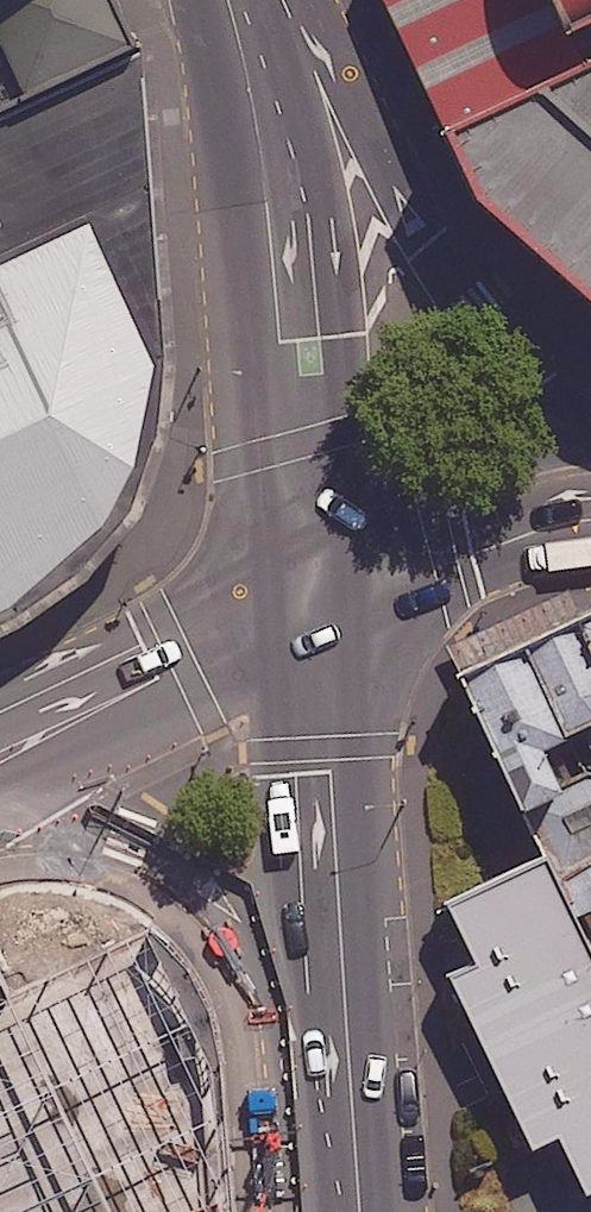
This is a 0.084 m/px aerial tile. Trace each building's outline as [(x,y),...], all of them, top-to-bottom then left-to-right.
[(132,0),(0,0),(0,632),(16,624),(86,573),(142,511),(171,430),(179,349),(153,45),(132,0)] [(547,50),(590,28),(590,0),(522,0),(547,50)] [(436,119),(470,179),(590,292),(590,46),(436,119)] [(455,652),(539,838),(590,814),(546,737),(590,714),(590,596),(455,652)] [(590,1177),(590,951),(539,838),(445,881),(474,945),(442,959),(525,1139),(557,1125),(583,1181),(590,1177)] [(214,1001),(190,956),(153,923),(126,899),(83,887),(39,886),(0,897),(0,1211),(233,1211),(214,1001)]
